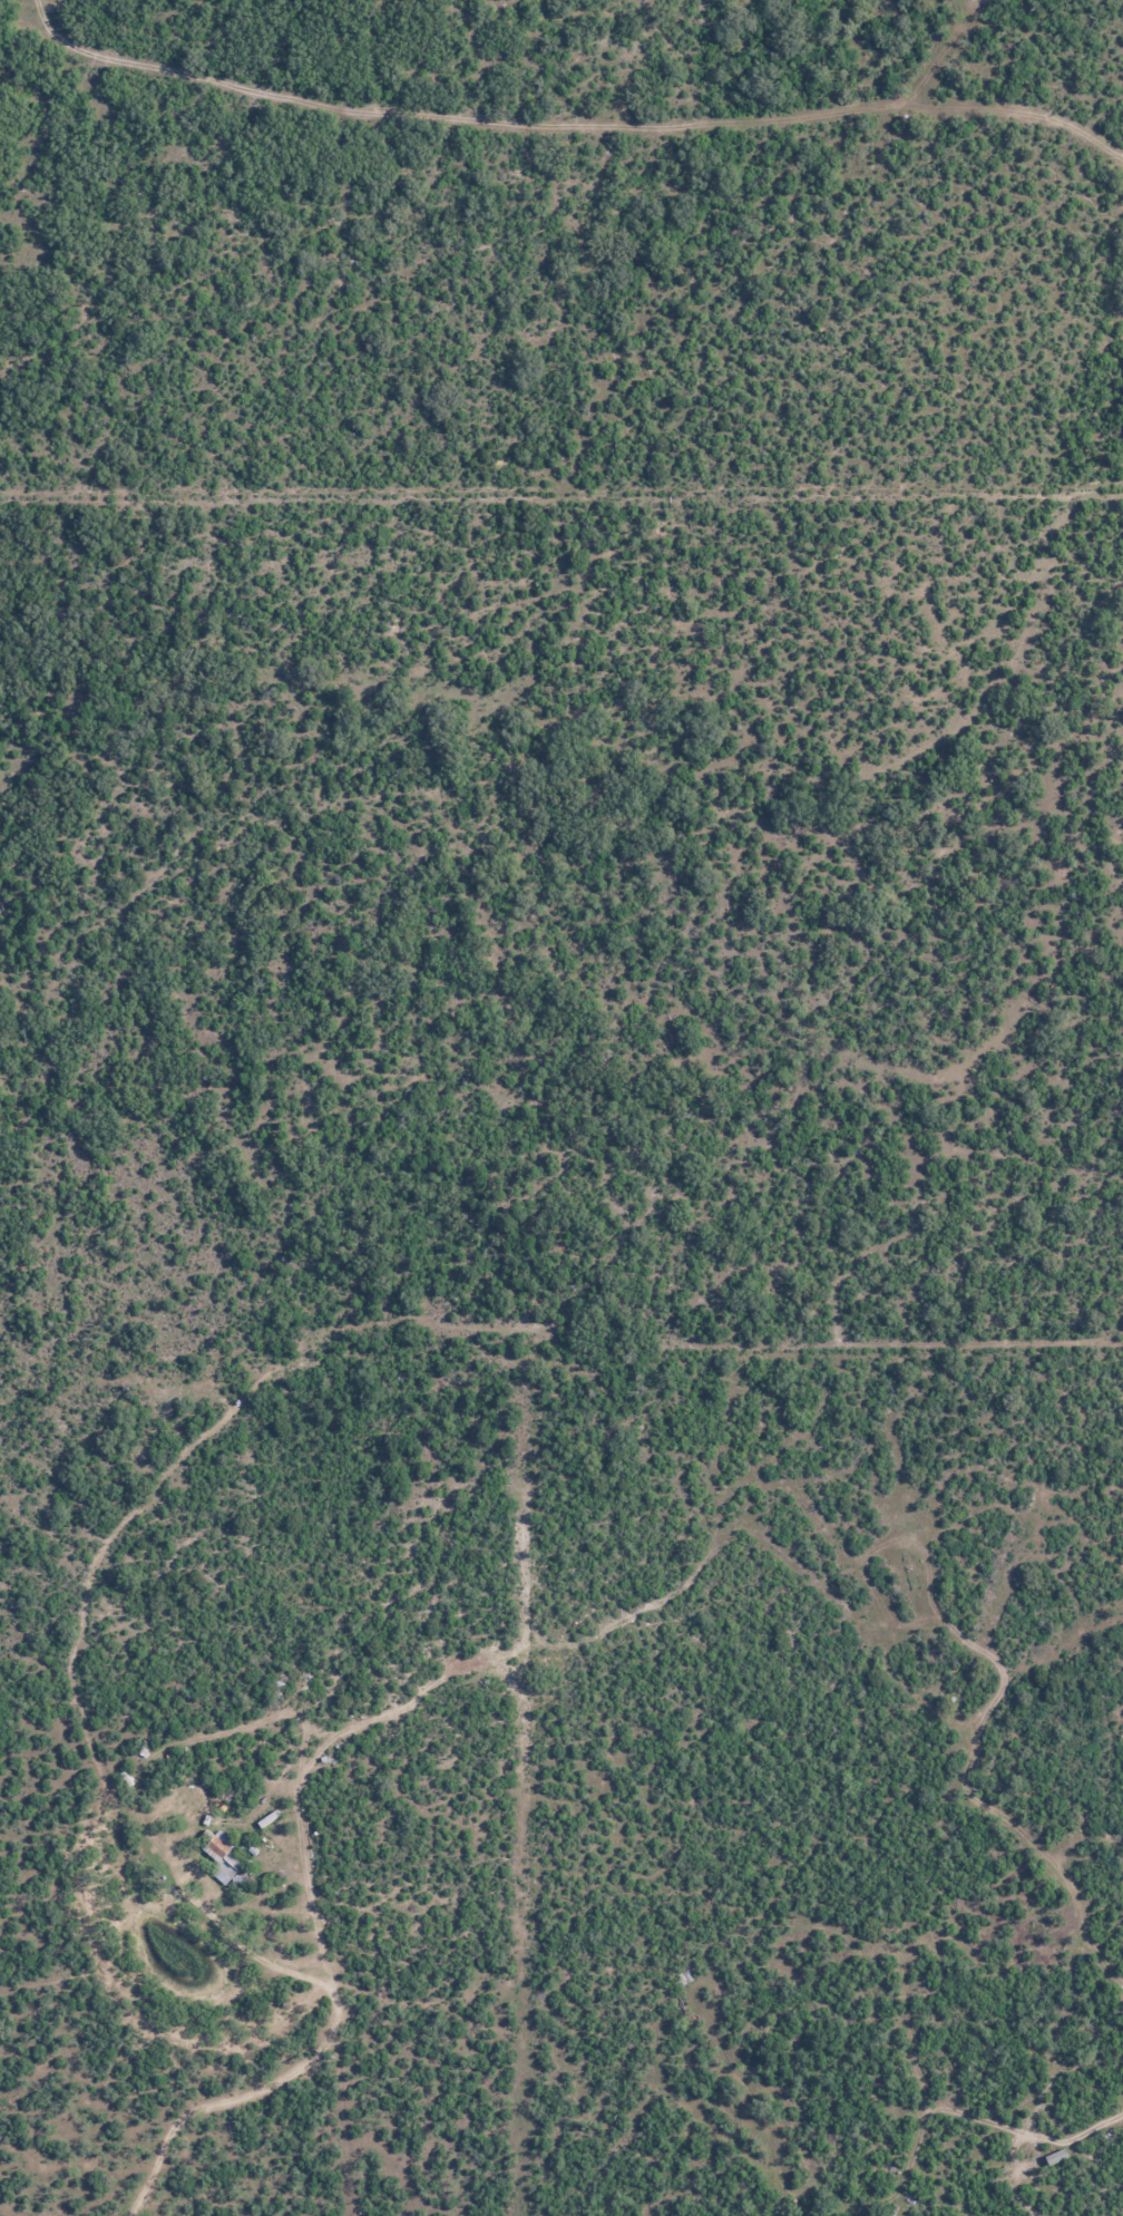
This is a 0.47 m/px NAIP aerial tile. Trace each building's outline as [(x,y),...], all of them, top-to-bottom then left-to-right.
[(234,1845),(218,1829),(200,1847),(220,1867),(213,1874),(223,1885),(245,1863),(230,1849),(234,1845)] [(1045,2157),(1049,2166),(1068,2157),(1064,2149),(1045,2157)]
